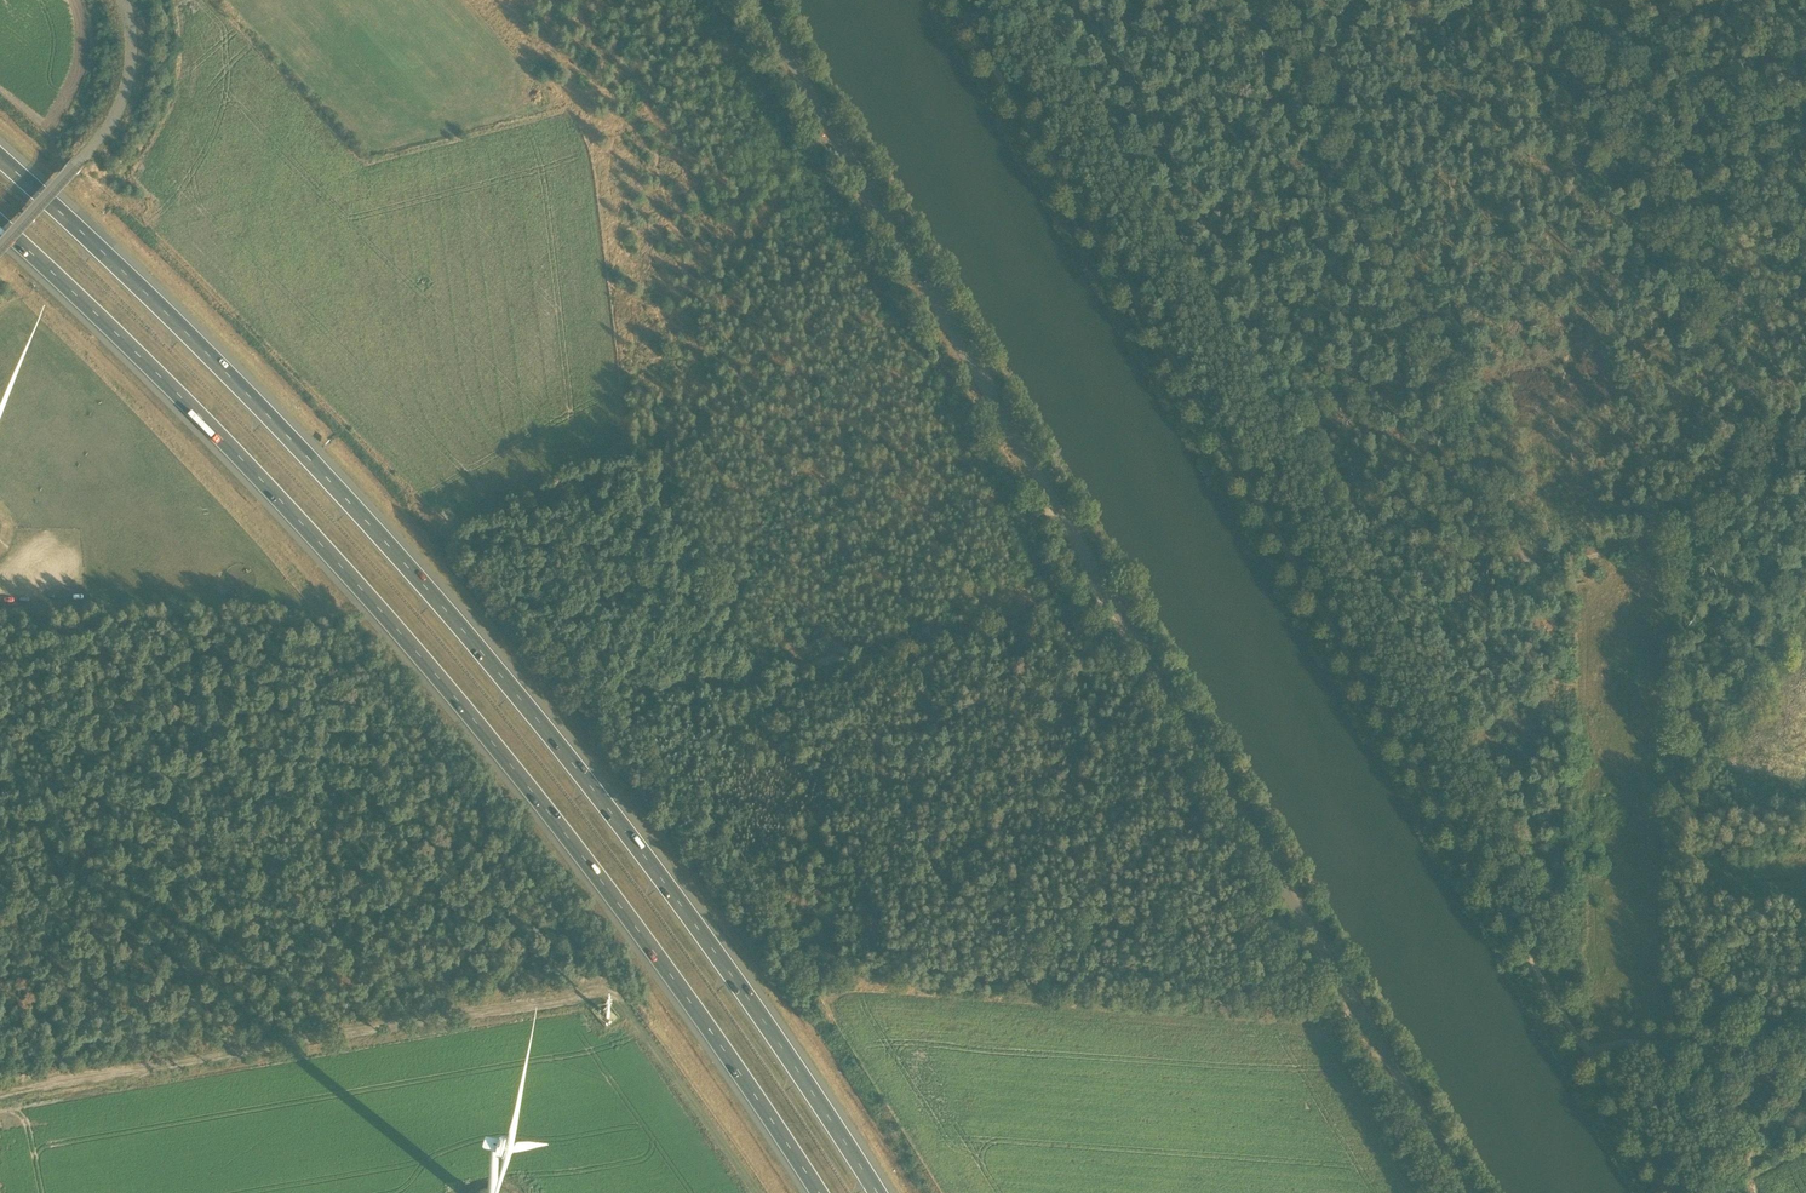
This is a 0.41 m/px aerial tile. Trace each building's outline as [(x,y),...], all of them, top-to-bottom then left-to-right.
[(1714,1101),(1717,1124),(1729,1123),(1726,1099),(1714,1101)]
